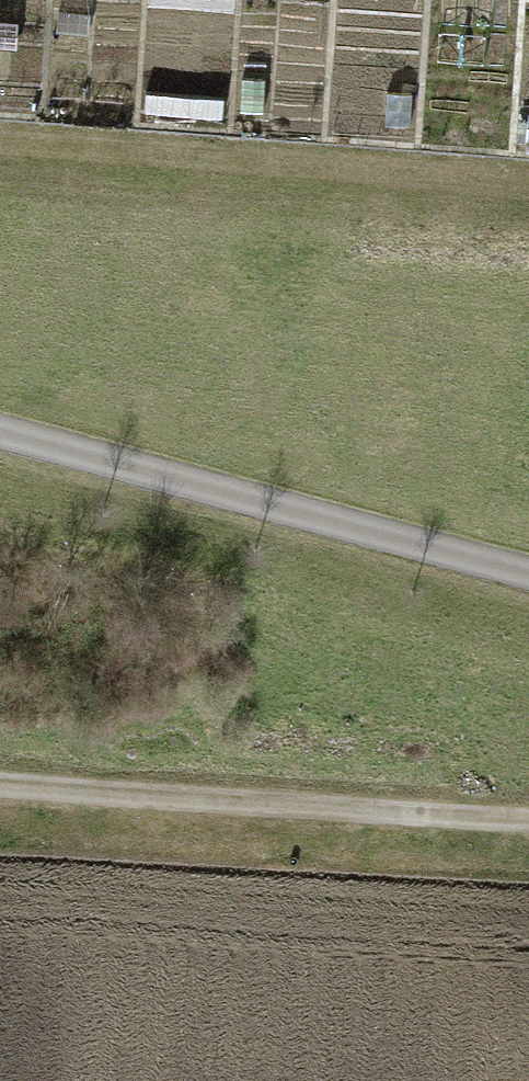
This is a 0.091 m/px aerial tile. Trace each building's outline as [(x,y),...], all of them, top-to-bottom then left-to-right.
[(0,50),(0,69),(20,70),(22,51),(0,50)] [(223,102),(147,97),(146,118),(222,124),(223,102)]
